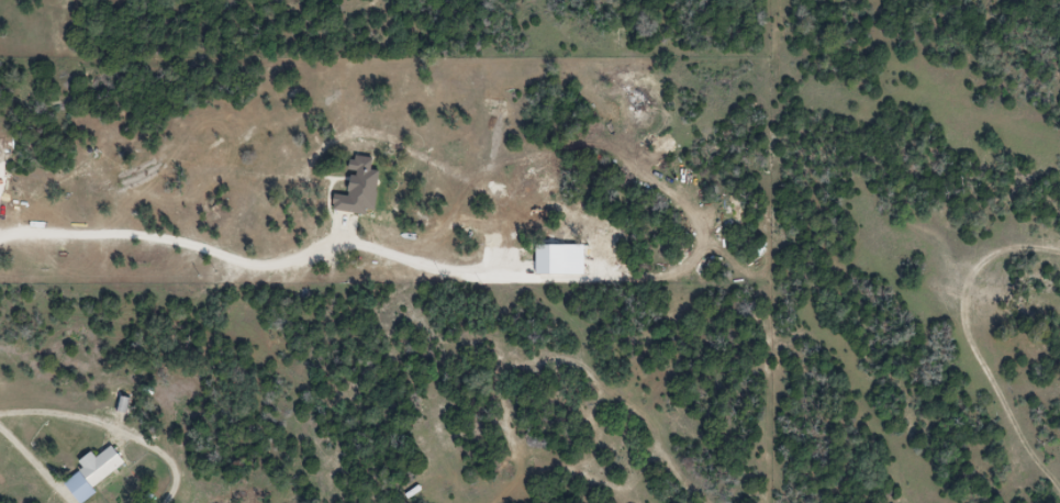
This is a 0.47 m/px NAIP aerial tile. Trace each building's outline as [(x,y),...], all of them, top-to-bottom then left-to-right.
[(124,463),(111,445),(95,457),(90,450),(76,460),(82,469),(62,482),(77,502),(80,502),(95,492),(91,487),(124,463)]
